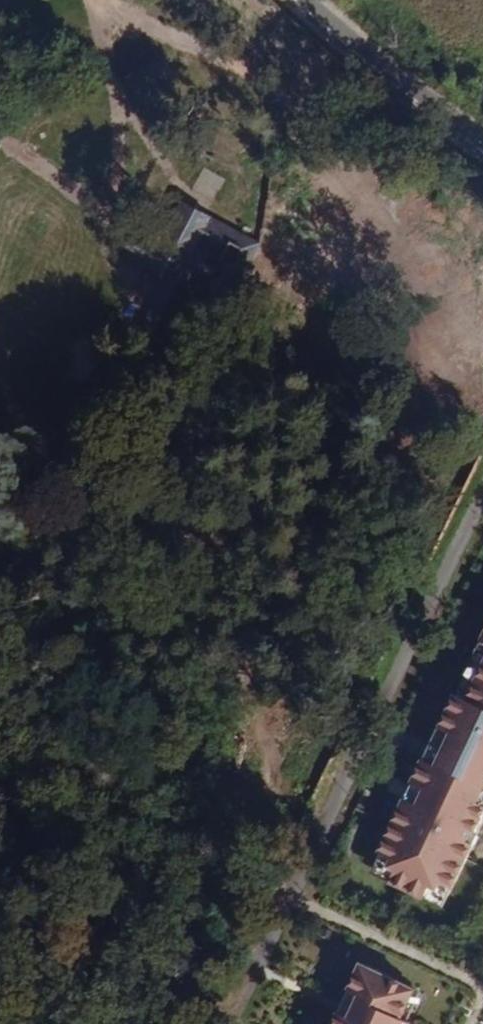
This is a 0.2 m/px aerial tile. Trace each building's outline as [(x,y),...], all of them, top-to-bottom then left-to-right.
[(166,241),(139,227),(125,256),(179,282),(199,243),(250,266),(263,240),(185,203),(166,241)] [(381,870),(402,880),(399,885),(425,898),(427,892),(441,899),(447,886),(452,888),(473,844),(465,841),(467,836),(470,831),(477,835),(482,822),(482,656),(463,697),(457,695),(442,728),(445,730),(428,762),(425,760),(413,784),(418,786),(411,801),(406,798),(380,854),(387,857),(381,870)] [(363,965),(351,990),(356,993),(348,1010),(345,1018),(339,1015),(335,1023),(412,1023),(403,1019),(416,990),(363,965)]
